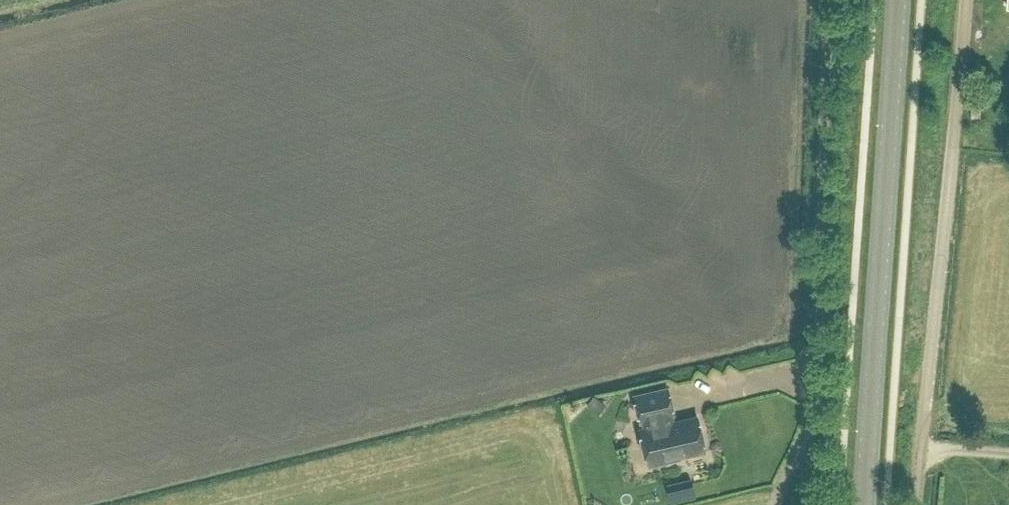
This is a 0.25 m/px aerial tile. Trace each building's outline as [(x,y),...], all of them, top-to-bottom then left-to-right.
[(668,387),(636,395),(642,421),(645,420),(646,427),(642,429),(650,465),(681,458),(680,456),(706,450),(698,416),(674,421),(672,414),(674,414),(668,387)]
